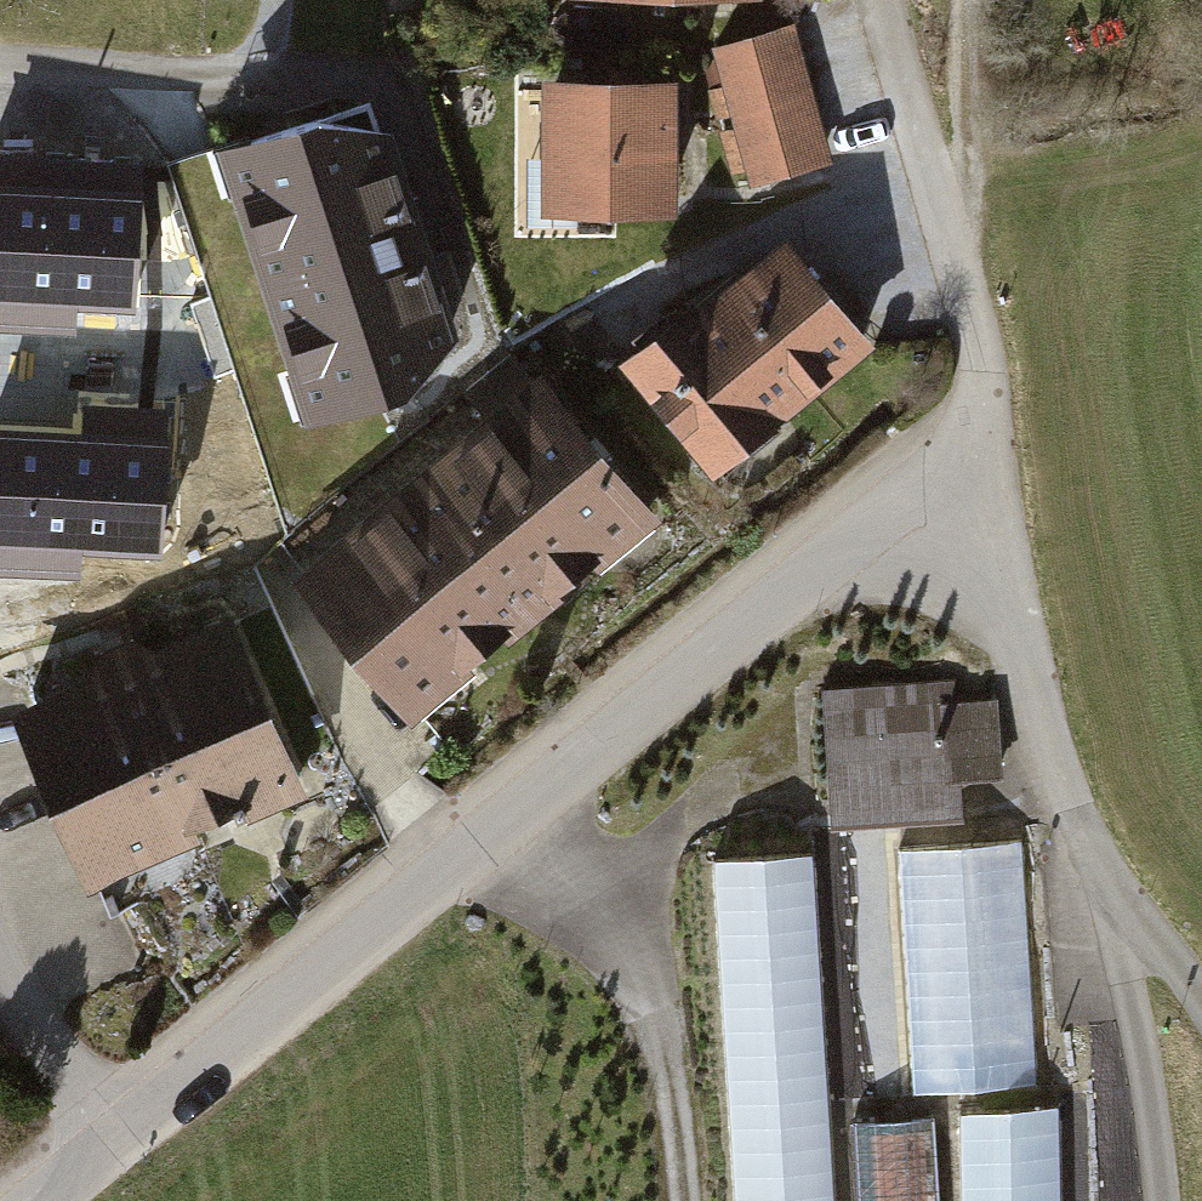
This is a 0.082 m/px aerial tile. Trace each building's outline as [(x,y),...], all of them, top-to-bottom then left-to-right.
[(805,32),(726,53),(736,92),(717,97),(740,181),(759,176),(763,192),(843,171),(805,32)] [(690,79),(557,79),(557,211),(690,212),(690,79)] [(312,106),(212,139),(304,417),(400,385),(454,330),(385,122),(312,106)] [(133,317),(142,167),(0,158),(0,331),(78,336),(79,313),(133,317)] [(796,247),(640,371),(723,474),(879,351),(796,247)] [(556,365),(308,562),(433,718),(681,520),(556,365)] [(81,581),(82,554),(159,558),(167,411),(83,406),(82,435),(0,430),(0,576),(81,581)] [(273,613),(39,705),(109,884),(343,794),(273,613)] [(957,685),(832,690),(837,827),(1011,820),(1006,703),(958,705),(957,685)] [(1028,849),(903,855),(913,1095),(1037,1090),(1028,849)] [(712,856),(733,1200),(842,1200),(820,850),(712,856)] [(966,1108),(968,1200),(1066,1200),(1064,1106),(966,1108)] [(865,1132),(869,1200),(941,1200),(937,1128),(865,1132)]
